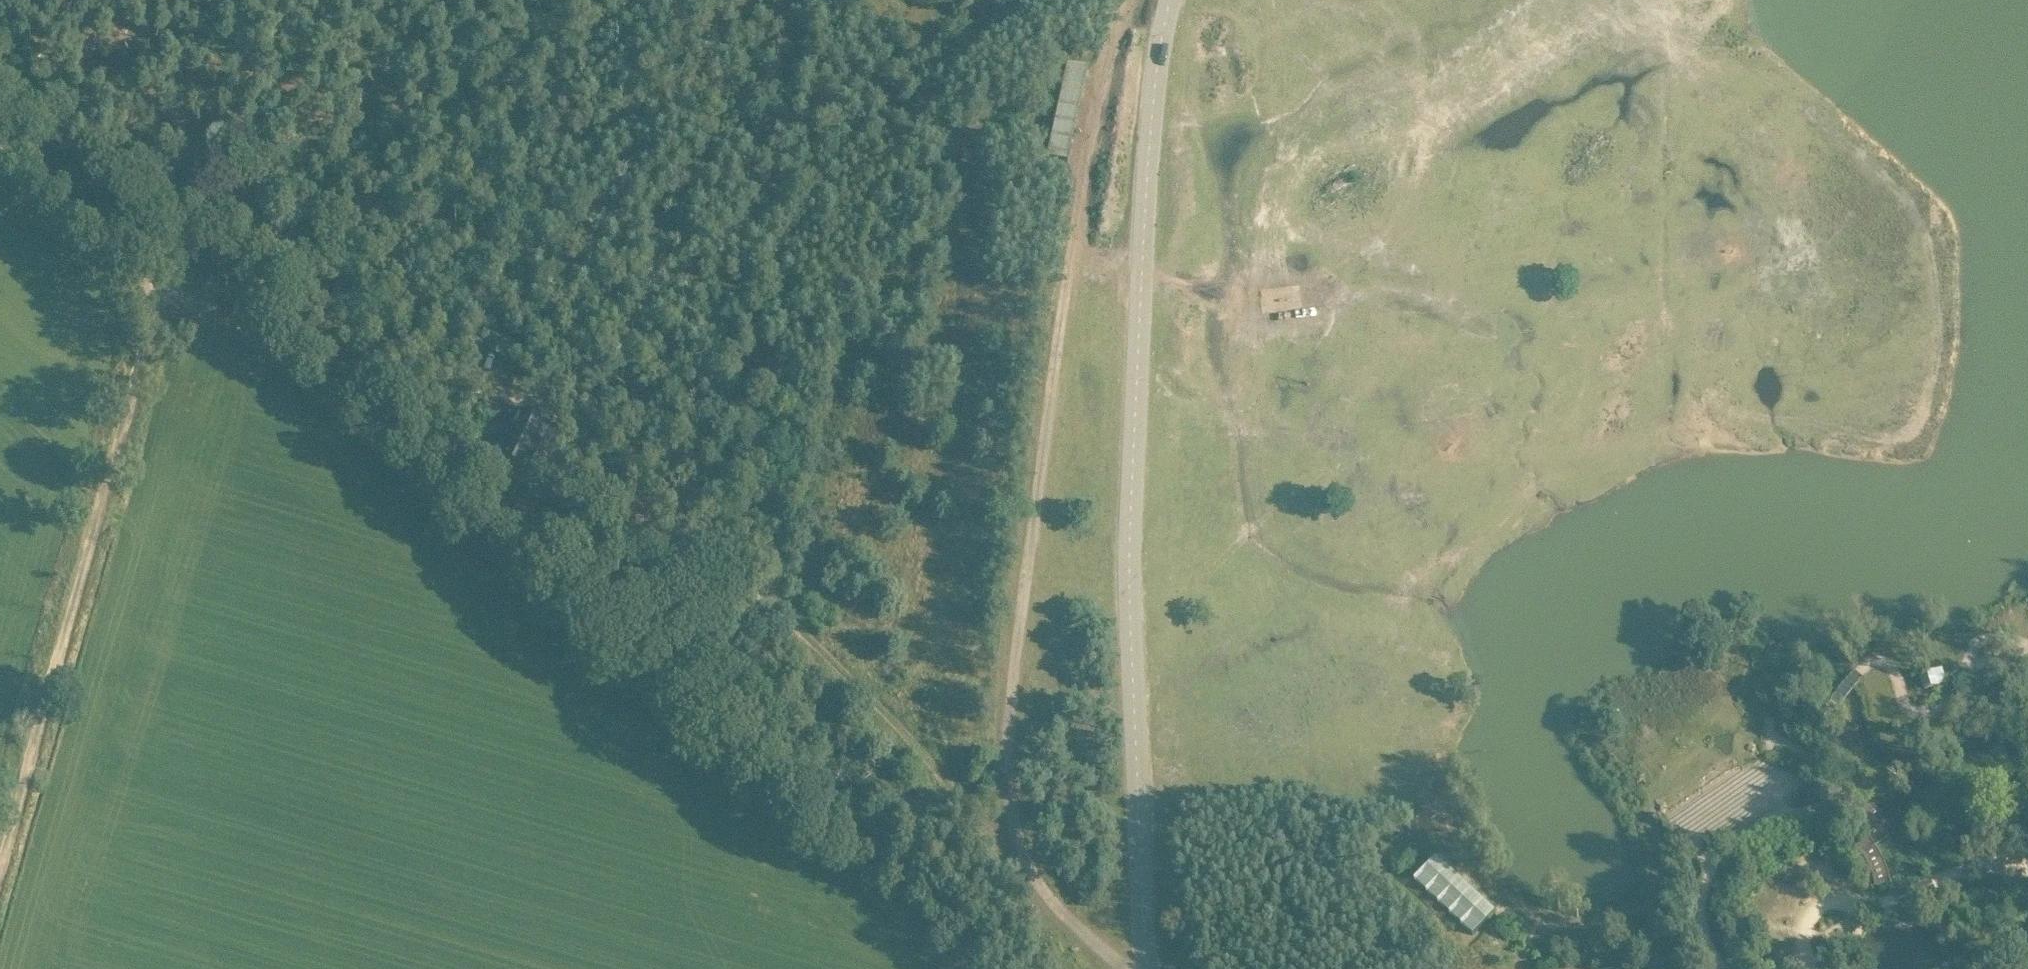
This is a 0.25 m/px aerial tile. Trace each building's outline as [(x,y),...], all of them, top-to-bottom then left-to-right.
[(1050,156),(1070,159),(1084,65),(1064,62),(1050,156)] [(499,431),(489,452),(530,471),(552,421),(518,408),(506,434),(499,431)] [(1852,819),(1842,832),(1845,835),(1850,839),(1854,843),(1859,848),(1863,853),(1867,858),(1871,867),(1874,874),(1876,885),(1891,882),(1890,876),(1887,868),(1884,861),(1880,853),(1876,846),(1894,832),(1894,830),(1893,823),(1875,807),(1872,805),(1871,804),(1866,804),(1858,815),(1854,820),(1852,819)] [(1437,856),(1414,880),(1473,935),(1496,911),(1437,856)]
